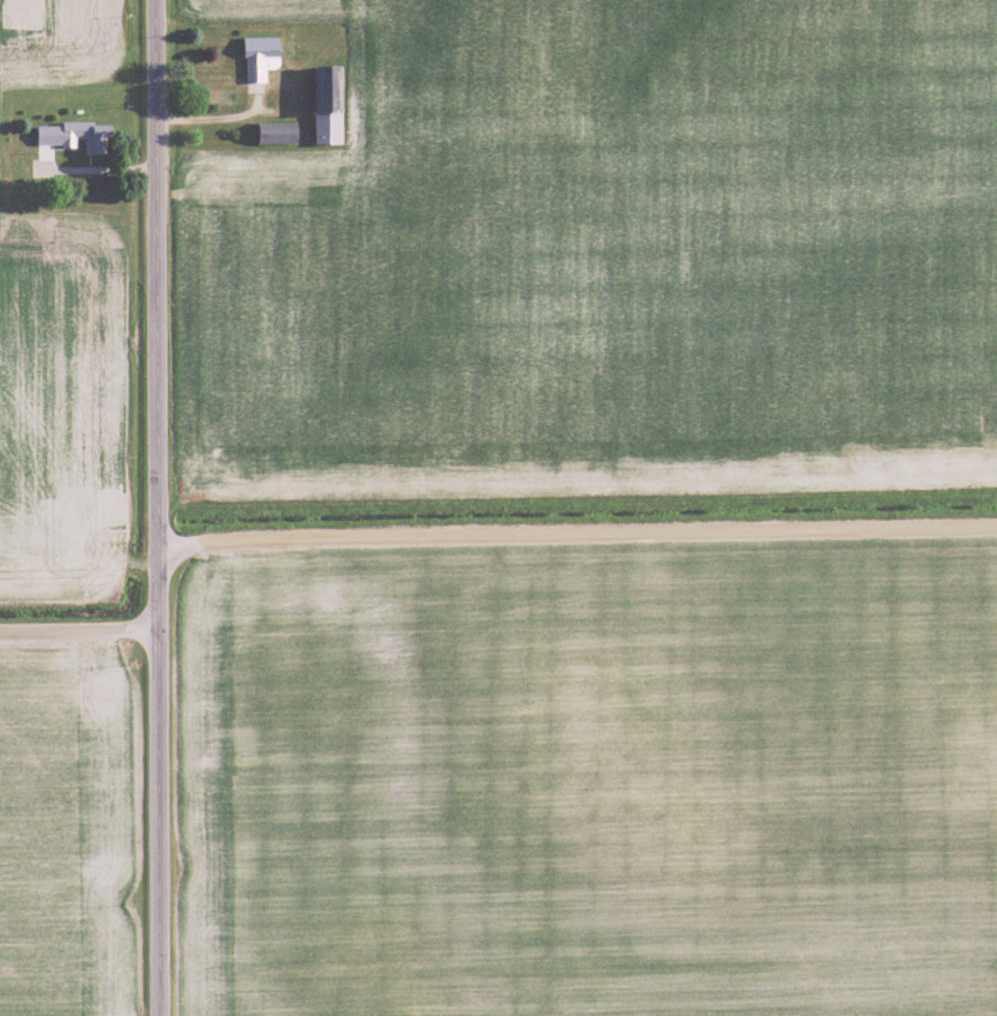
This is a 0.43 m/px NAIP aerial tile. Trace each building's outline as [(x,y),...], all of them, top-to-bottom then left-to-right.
[(280,61),(280,38),(245,38),(245,85),(268,85),(268,61),(280,61)] [(344,146),(344,68),(316,68),(316,146),(344,146)] [(259,145),(299,145),(299,123),(259,123),(259,145)] [(87,156),(112,155),(111,124),(38,126),(38,149),(67,148),(67,141),(86,140),(87,156)]
